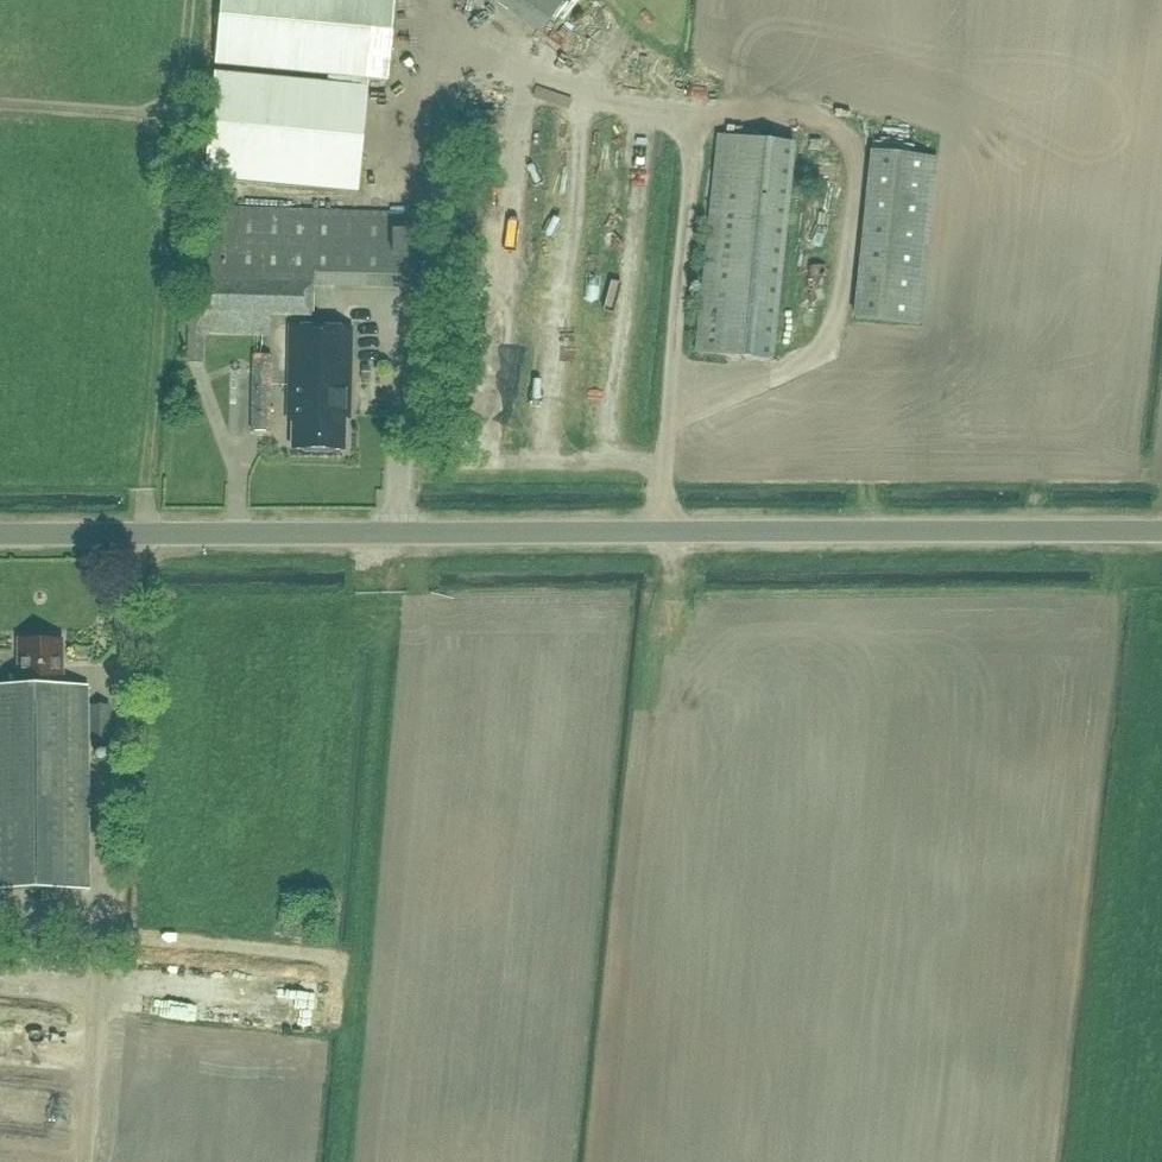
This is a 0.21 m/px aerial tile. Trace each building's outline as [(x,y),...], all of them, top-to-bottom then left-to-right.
[(213,65),(329,77),(328,84),(214,73),(205,178),(358,194),(367,80),(389,82),(396,0),(220,0),(213,65)] [(550,29),(569,0),(505,0),(550,29)] [(770,360),(792,144),(716,136),(694,352),(770,360)] [(918,326),(936,160),(872,153),(854,319),(918,326)] [(414,290),(416,213),(207,208),(205,283),(187,283),(186,363),(201,363),(202,335),(268,337),(268,319),(312,319),(313,287),(414,290)] [(302,450),(305,453),(331,453),(334,451),(345,451),(345,419),(349,419),(351,329),(291,328),(289,405),(292,405),(291,417),(289,417),(289,423),(292,423),(292,450),(302,450)] [(269,433),(270,355),(251,355),(249,432),(269,433)] [(360,379),(368,379),(368,367),(360,367),(360,379)] [(212,370),(213,381),(240,379),(239,368),(212,370)] [(59,640),(15,640),(15,685),(0,685),(0,823),(7,823),(7,847),(0,847),(0,892),(82,893),(82,849),(72,850),(71,823),(86,823),(85,684),(60,684),(59,640)] [(109,743),(109,706),(89,705),(89,743),(109,743)]
